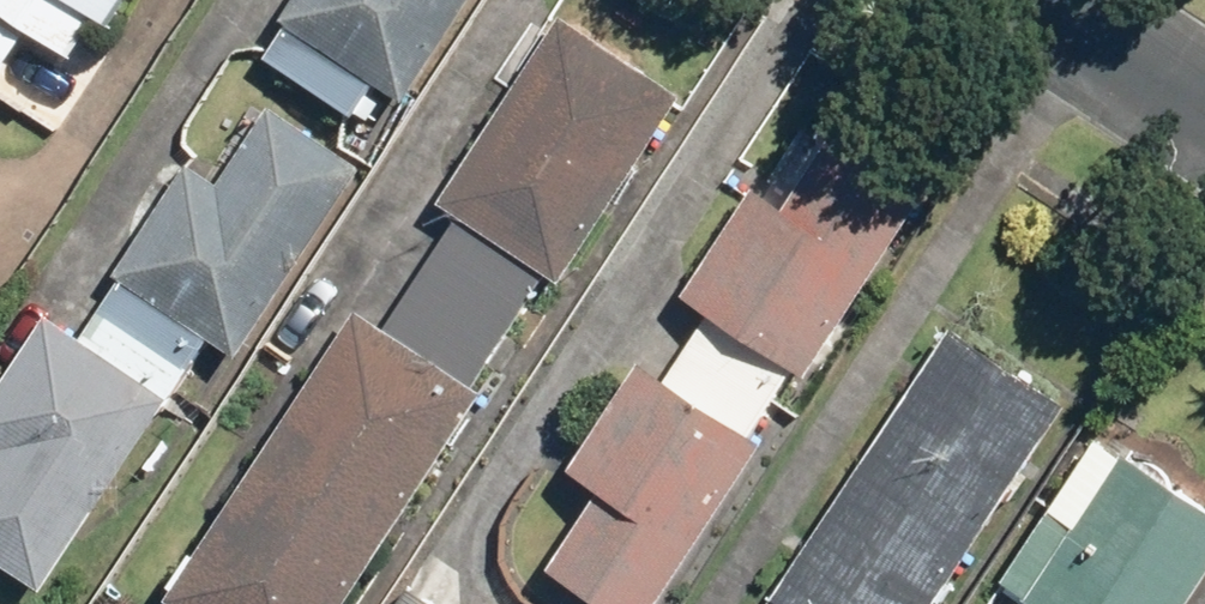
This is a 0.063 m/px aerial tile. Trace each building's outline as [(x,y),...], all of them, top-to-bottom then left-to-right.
[(81,46),(112,0),(10,0),(81,46)] [(418,89),(474,0),(298,0),(292,10),(418,89)] [(685,83),(559,2),(435,194),(456,208),(546,266),(561,275),(685,83)] [(376,153),(280,93),(230,173),(195,152),(125,263),(131,265),(223,325),(255,344),(376,153)] [(752,173),(682,284),(708,301),(796,359),(809,365),(928,178),(835,116),(784,193),(752,173)] [(470,378),(546,266),(456,208),(381,319),(470,378)] [(223,325),(131,265),(92,325),(184,384),(223,325)] [(752,424),(796,359),(708,301),(665,367),(752,424)] [(184,384),(92,325),(58,304),(0,394),(0,422),(22,436),(0,470),(0,530),(64,571),(184,384)] [(359,306),(170,592),(187,603),(340,603),(483,387),(470,378),(381,319),(359,306)] [(950,317),(760,603),(926,603),(1066,393),(950,317)] [(639,350),(568,458),(600,479),(549,557),(622,603),(653,603),(765,431),(752,424),(665,367),(639,350)] [(1125,437),(1077,510),(1055,497),(1022,544),(1044,560),(1024,587),(1037,594),(1030,603),(1178,603),(1204,563),(1204,490),(1125,437)] [(446,586),(434,603),(474,603),(446,586)]
